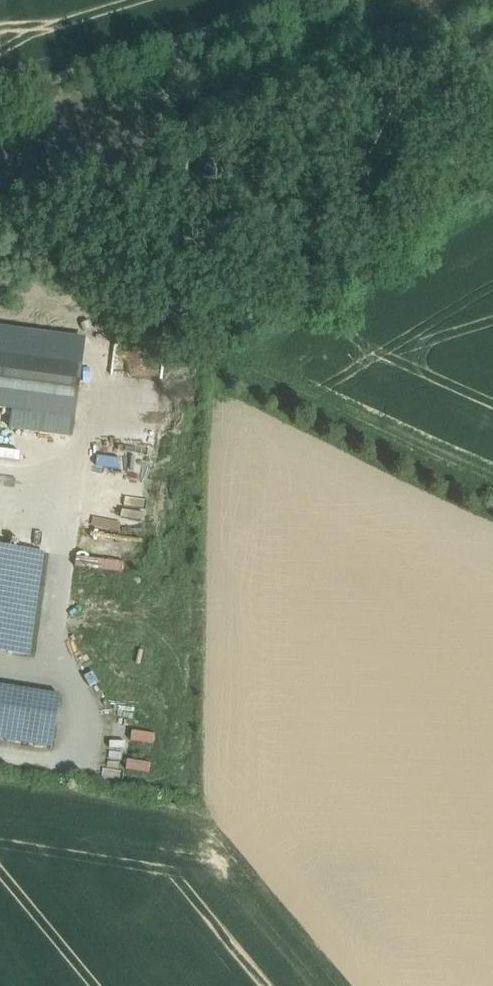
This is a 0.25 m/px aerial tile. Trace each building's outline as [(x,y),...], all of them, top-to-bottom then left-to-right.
[(69,415),(75,362),(0,353),(0,407),(69,415)] [(0,549),(0,650),(29,654),(43,555),(0,549)] [(74,556),(73,566),(121,571),(122,560),(74,556)] [(0,687),(0,728),(53,736),(59,696),(0,687)] [(153,742),(154,733),(130,729),(128,738),(153,742)] [(143,759),(145,744),(128,741),(126,757),(143,759)] [(124,758),(123,769),(146,771),(147,761),(124,758)]
